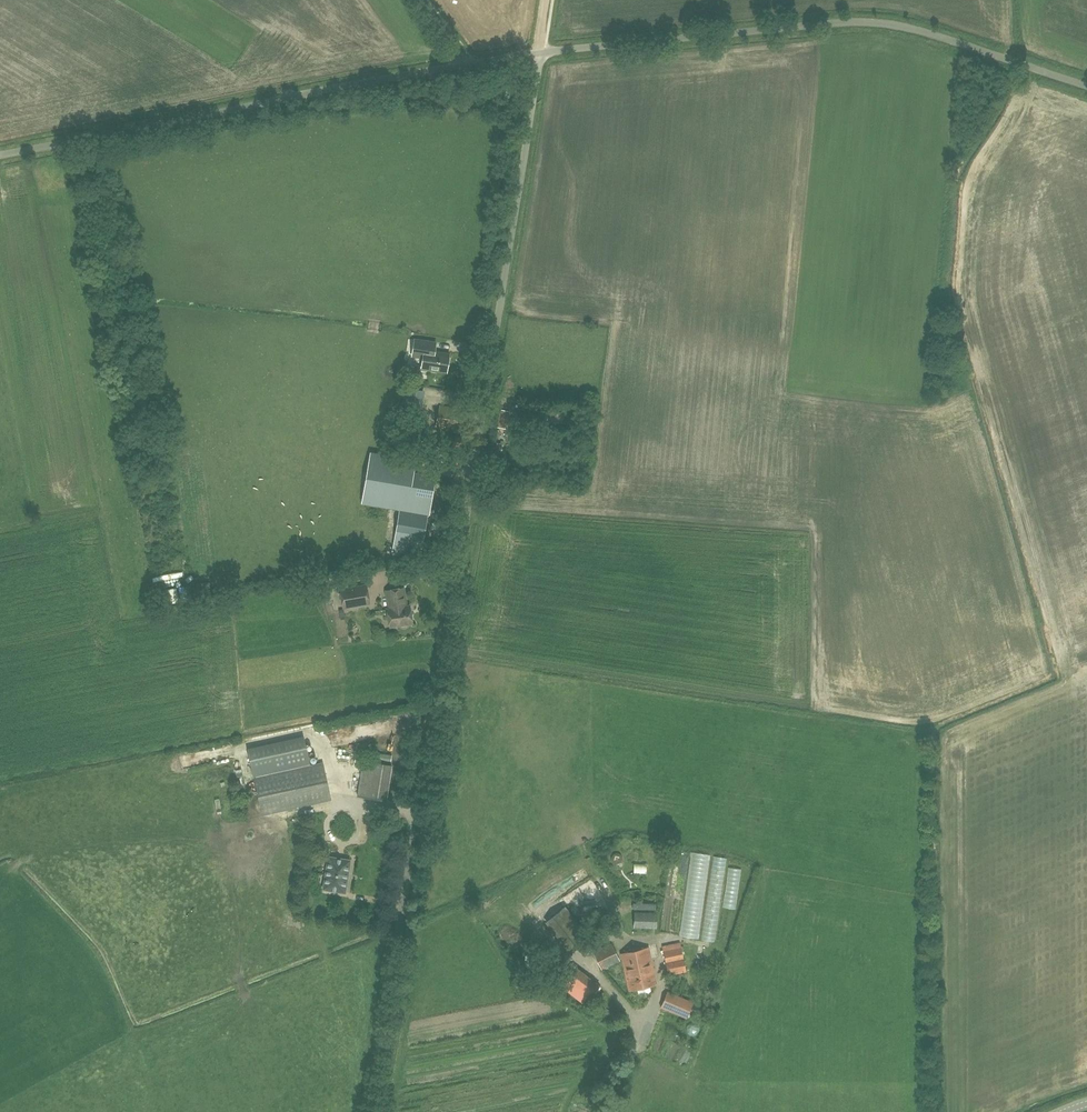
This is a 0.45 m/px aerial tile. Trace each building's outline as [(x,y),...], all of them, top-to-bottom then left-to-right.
[(411,358),(422,359),(420,370),(446,374),(448,355),(425,352),(426,342),(413,341),(411,358)] [(422,392),(404,390),(401,416),(418,418),(422,392)] [(566,413),(555,413),(554,423),(565,424),(566,413)] [(362,502),(429,514),(435,477),(413,474),(414,470),(415,461),(370,453),(362,502)] [(400,513),(400,530),(423,530),(424,513),(400,513)] [(343,607),(364,603),(361,586),(340,589),(343,607)] [(404,606),(406,605),(406,603),(407,601),(406,597),(405,596),(403,587),(387,590),(390,608),(388,608),(388,609),(404,606)] [(404,606),(388,609),(390,626),(400,624),(402,626),(407,625),(409,623),(412,622),(410,605),(406,606),(406,605),(404,606)] [(248,744),(253,763),(304,751),(299,730),(282,734),(284,742),(273,744),(273,741),(263,744),(262,741),(248,744)] [(350,732),(342,734),(344,743),(352,741),(350,732)] [(307,752),(249,764),(252,778),(310,765),(307,752)] [(392,765),(363,761),(357,796),(386,800),(392,765)] [(263,814),(332,799),(324,763),(255,778),(263,814)] [(395,816),(404,814),(400,800),(391,802),(395,816)] [(334,881),(347,883),(350,860),(328,857),(326,874),(335,875),(334,881)] [(725,871),(724,859),(715,860),(716,872),(725,871)] [(345,893),(347,883),(334,881),(335,875),(326,874),(323,889),(345,893)] [(568,951),(589,933),(565,905),(544,923),(568,951)] [(634,928),(639,928),(656,929),(657,913),(639,912),(634,912),(634,928)] [(704,944),(713,945),(715,934),(705,933),(704,944)] [(602,970),(621,961),(612,943),(593,952),(602,970)] [(663,950),(667,964),(666,965),(669,976),(686,971),(684,960),(685,960),(681,945),(663,950)] [(630,989),(656,984),(648,948),(622,953),(630,989)] [(601,985),(581,970),(575,965),(561,984),(587,1002),(601,985)] [(687,1016),(693,1002),(668,992),(662,1006),(687,1016)]
